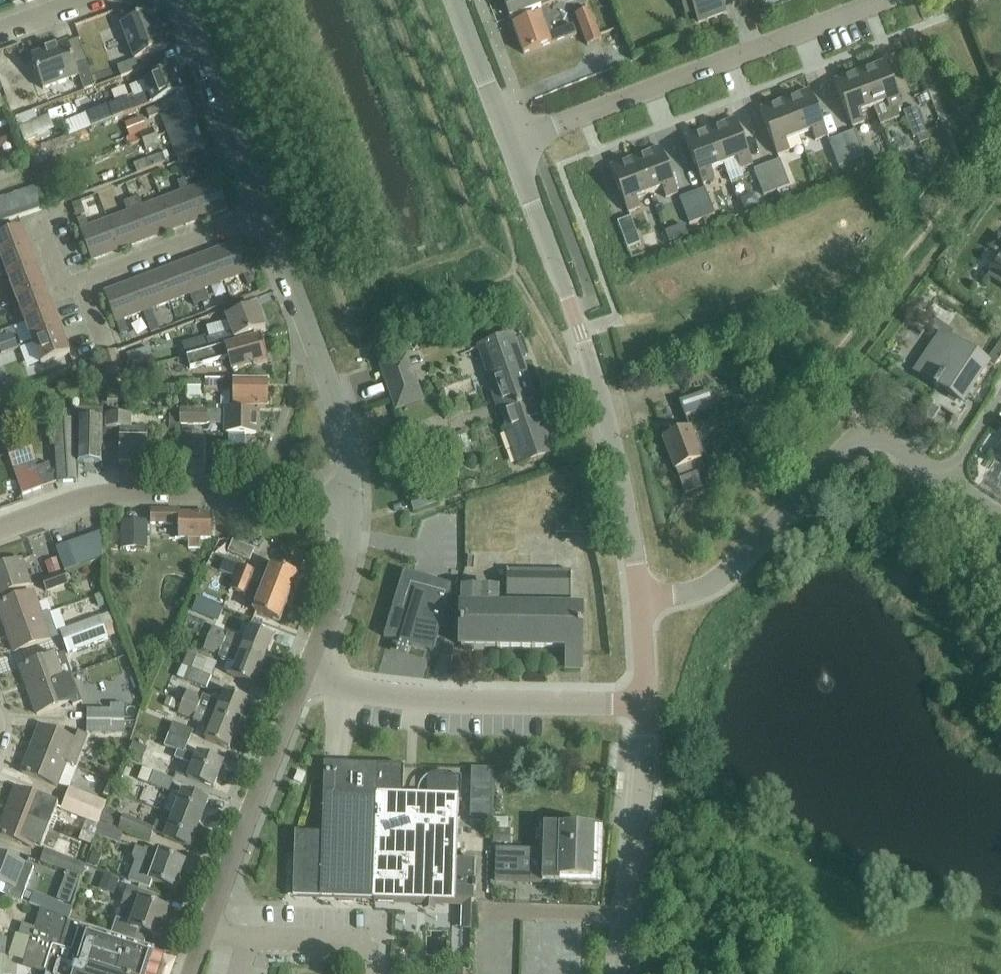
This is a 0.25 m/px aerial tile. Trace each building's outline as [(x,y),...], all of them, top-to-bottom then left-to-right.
[(510,18),(560,0),(504,0),(510,18)] [(686,15),(694,11),(698,23),(725,13),(721,1),(724,0),(680,0),(686,15)] [(590,9),(576,15),(588,46),(602,41),(590,9)] [(147,57),(168,49),(154,13),(122,25),(136,61),(119,68),(123,78),(151,67),(147,57)] [(513,25),(524,55),(577,35),(573,26),(552,33),(549,25),(545,27),(540,15),(513,25)] [(27,98),(22,80),(30,77),(25,61),(20,44),(0,50),(0,65),(5,64),(15,101),(27,98)] [(81,77),(86,91),(97,87),(87,61),(76,65),(69,44),(33,58),(45,90),(81,77)] [(884,62),(859,72),(873,109),(880,127),(899,120),(898,110),(902,108),(884,62)] [(133,98),(111,106),(116,119),(185,93),(176,70),(145,82),(129,87),(133,98)] [(873,109),(859,72),(834,81),(852,128),(864,123),(861,114),(873,109)] [(810,91),(784,101),(799,137),(812,132),(815,142),(827,137),(810,91)] [(160,113),(168,134),(196,123),(186,97),(149,112),(150,116),(160,113)] [(799,137),(784,101),(759,110),(777,156),(789,151),(786,142),(799,137)] [(56,118),(73,113),(70,103),(53,109),(56,118)] [(916,108),(903,113),(913,139),(917,137),(920,144),(929,141),(935,155),(949,150),(941,129),(926,134),(916,108)] [(34,112),(15,119),(19,130),(38,123),(34,112)] [(735,119),(710,129),(724,166),(737,161),(740,170),(753,166),(735,119)] [(196,123),(168,134),(178,160),(206,149),(196,123)] [(142,142),(143,144),(157,139),(153,128),(127,138),(130,147),(142,142)] [(724,166),(710,129),(685,139),(702,185),(715,180),(711,171),(724,166)] [(854,132),(841,137),(852,163),(865,158),(854,132)] [(852,163),(841,137),(828,142),(839,168),(852,163)] [(25,143),(28,151),(41,146),(38,138),(25,143)] [(157,139),(143,144),(146,152),(160,147),(157,139)] [(660,148),(635,158),(649,195),(662,190),(666,199),(678,194),(660,148)] [(134,164),(138,174),(166,164),(162,154),(134,164)] [(649,195),(635,158),(610,168),(628,214),(640,209),(636,200),(649,195)] [(780,160),(767,165),(777,191),(790,186),(780,160)] [(777,191),(767,165),(754,170),(764,196),(777,191)] [(190,190),(202,221),(230,210),(218,180),(216,180),(212,169),(204,172),(208,183),(190,190)] [(181,194),(163,201),(175,231),(202,221),(190,190),(186,179),(177,183),(181,194)] [(713,188),(717,209),(734,207),(731,186),(713,188)] [(39,188),(27,192),(35,215),(46,211),(39,188)] [(705,189),(692,194),(702,220),(715,215),(705,189)] [(27,192),(17,195),(24,218),(35,215),(27,192)] [(702,220),(692,194),(679,199),(689,225),(702,220)] [(17,195),(6,199),(13,222),(24,218),(17,195)] [(89,199),(90,213),(105,211),(104,197),(89,199)] [(139,197),(131,200),(147,242),(175,231),(163,201),(143,208),(139,197)] [(0,201),(0,218),(2,225),(13,222),(6,199),(0,201)] [(127,214),(108,222),(120,252),(147,242),(131,200),(123,203),(127,214)] [(120,252),(108,222),(90,229),(85,217),(77,221),(93,263),(120,252)] [(617,223),(628,249),(641,244),(631,218),(617,223)] [(3,263),(32,252),(23,230),(0,239),(0,255),(3,263)] [(242,241),(214,252),(226,282),(225,283),(228,291),(243,286),(240,277),(244,275),(247,285),(255,282),(251,272),(254,272),(242,241)] [(3,263),(11,283),(40,272),(32,252),(3,263)] [(225,283),(226,282),(214,252),(187,262),(202,302),(208,300),(205,290),(225,283)] [(992,273),(1000,279),(1000,259),(992,273)] [(187,262),(160,273),(172,303),(190,296),(194,305),(202,302),(187,262)] [(11,283),(19,304),(48,293),(40,272),(11,283)] [(160,273),(133,283),(144,314),(147,323),(154,320),(151,311),(172,303),(160,273)] [(144,314),(133,283),(105,294),(121,333),(128,331),(124,321),(144,314)] [(19,304),(27,324),(56,313),(48,293),(19,304)] [(202,353),(251,340),(250,335),(267,328),(258,306),(227,318),(233,334),(206,340),(206,337),(184,344),(188,357),(202,353)] [(27,324),(35,345),(63,334),(56,313),(27,324)] [(63,334),(35,345),(43,366),(72,355),(63,334)] [(480,348),(503,414),(524,407),(522,401),(528,399),(529,401),(534,399),(520,359),(530,355),(525,339),(515,342),(512,336),(480,348)] [(917,373),(962,403),(987,366),(942,336),(917,373)] [(269,362),(262,337),(251,340),(202,353),(188,357),(191,370),(230,359),(234,371),(269,362)] [(102,357),(109,379),(125,375),(118,352),(102,357)] [(412,372),(386,381),(390,395),(417,385),(412,372)] [(206,392),(228,392),(235,392),(235,407),(268,408),(269,381),(206,381),(206,392)] [(707,392),(680,402),(686,418),(713,407),(707,392)] [(524,407),(503,414),(521,466),(554,455),(552,449),(561,446),(555,429),(546,433),(534,399),(529,401),(528,399),(522,401),(524,407)] [(76,410),(76,421),(55,422),(59,485),(80,483),(79,465),(102,466),(104,411),(76,410)] [(227,434),(229,434),(229,441),(232,444),(235,445),(239,445),(242,444),(245,442),(245,435),(259,435),(260,413),(181,411),(181,424),(227,425),(227,434)] [(131,415),(121,415),(106,414),(105,429),(120,430),(120,444),(104,444),(104,465),(147,466),(147,429),(134,429),(134,428),(131,428),(131,415)] [(112,430),(104,429),(104,442),(111,442),(112,430)] [(690,429),(663,439),(675,470),(676,469),(680,481),(679,481),(684,494),(703,487),(698,475),(705,472),(701,460),(702,460),(690,429)] [(182,457),(202,458),(203,433),(182,433),(182,457)] [(7,449),(14,468),(36,460),(29,441),(7,449)] [(36,464),(15,472),(24,496),(43,489),(36,469),(38,468),(36,464)] [(409,500),(413,512),(439,502),(435,491),(409,500)] [(189,540),(189,549),(201,549),(201,540),(211,540),(211,515),(180,515),(180,511),(150,511),(151,525),(179,525),(179,540),(189,540)] [(122,524),(122,549),(146,549),(146,524),(122,524)] [(104,531),(68,545),(77,569),(104,559),(104,531)] [(228,553),(250,562),(254,551),(233,542),(228,553)] [(77,569),(68,545),(56,549),(65,573),(42,582),(46,593),(69,585),(65,574),(77,569)] [(31,586),(23,561),(0,569),(0,597),(31,586)] [(240,565),(235,579),(263,590),(289,600),(298,576),(272,566),(268,576),(240,565)] [(580,650),(581,610),(570,610),(571,571),(507,570),(507,597),(497,597),(497,591),(465,591),(464,609),(462,609),(461,648),(467,648),(467,653),(483,653),(483,648),(568,649),(567,670),(580,670),(580,650)] [(401,643),(399,649),(407,652),(409,645),(433,653),(453,587),(404,571),(384,638),(401,643)] [(263,590),(235,579),(231,589),(246,596),(244,600),(257,605),(254,612),(280,623),(289,600),(263,590)] [(7,630),(43,617),(34,593),(0,605),(0,610),(7,630)] [(220,620),(224,601),(203,596),(199,615),(220,620)] [(43,617),(7,630),(15,654),(51,641),(50,638),(58,636),(51,614),(43,617)] [(61,633),(65,644),(87,635),(104,629),(100,619),(61,633)] [(208,640),(264,662),(274,637),(250,628),(245,640),(213,627),(208,640)] [(87,635),(65,644),(69,656),(108,641),(104,629),(87,635)] [(264,662),(208,640),(203,652),(228,662),(225,669),(227,674),(231,676),(230,677),(254,687),(264,662)] [(192,669),(212,676),(216,665),(187,654),(183,665),(189,667),(192,669)] [(21,669),(30,692),(73,677),(65,655),(57,658),(56,656),(21,669)] [(212,676),(192,669),(189,667),(185,679),(207,688),(212,676)] [(73,677),(30,692),(38,716),(73,703),(74,707),(83,703),(73,677)] [(187,690),(182,703),(207,713),(239,724),(248,701),(224,692),(220,703),(187,690)] [(207,713),(182,703),(177,715),(210,728),(205,741),(229,750),(239,724),(207,713)] [(111,721),(124,721),(124,705),(111,704),(111,710),(88,709),(87,721),(111,721)] [(111,721),(87,721),(87,733),(124,733),(124,721),(111,721)] [(173,724),(169,735),(189,743),(194,732),(173,724)] [(41,726),(31,750),(66,764),(74,767),(86,737),(77,733),(74,741),(41,726)] [(189,743),(169,735),(164,747),(177,752),(174,759),(192,766),(187,778),(214,789),(223,766),(197,755),(196,757),(185,753),(189,743)] [(58,787),(70,789),(78,769),(74,767),(66,764),(31,750),(22,774),(57,788),(58,787)] [(293,897),(374,899),(378,794),(377,794),(378,767),(324,765),(322,834),(300,834),(294,850),(293,897)] [(378,794),(374,899),(473,902),(474,890),(476,889),(476,882),(475,882),(475,861),(456,860),(458,798),(460,797),(462,777),(448,777),(447,774),(439,774),(433,775),(429,776),(429,795),(403,795),(404,767),(378,767),(377,794),(378,794)] [(470,823),(492,823),(493,769),(472,769),(470,823)] [(149,786),(169,794),(174,782),(154,774),(149,786)] [(501,778),(500,809),(512,809),(513,778),(501,778)] [(109,781),(103,797),(108,799),(114,783),(109,781)] [(16,789),(6,812),(49,829),(58,807),(56,807),(51,803),(16,789)] [(70,789),(65,800),(88,809),(103,814),(107,804),(70,789)] [(172,817),(199,827),(208,804),(182,793),(172,817)] [(88,809),(65,800),(61,811),(86,821),(79,841),(91,845),(103,814),(88,809)] [(6,812),(0,828),(0,836),(33,849),(34,846),(41,849),(49,829),(6,812)] [(123,832),(124,831),(149,841),(152,834),(190,849),(199,827),(172,817),(168,827),(156,822),(154,829),(123,818),(118,830),(123,832)] [(123,832),(118,830),(100,824),(96,836),(119,844),(123,832)] [(496,849),(495,882),(560,884),(560,878),(592,879),(593,829),(584,828),(561,827),(561,825),(543,825),(542,850),(496,849)] [(149,889),(152,882),(174,890),(184,863),(145,848),(144,850),(136,847),(132,857),(135,863),(128,882),(149,889)] [(41,862),(63,871),(82,878),(87,867),(45,850),(41,862)] [(8,886),(5,895),(21,902),(26,891),(25,890),(34,868),(0,855),(0,882),(8,886)] [(101,883),(118,890),(124,875),(108,868),(101,883)] [(117,920),(111,935),(135,943),(139,932),(158,938),(167,911),(156,907),(158,899),(128,888),(123,904),(132,907),(126,924),(117,920)] [(29,905),(69,919),(73,907),(33,894),(29,905)] [(454,902),(451,950),(472,951),(473,925),(466,924),(467,903),(454,902)] [(433,904),(431,924),(448,925),(449,905),(433,904)] [(111,935),(41,910),(34,929),(23,926),(20,936),(16,935),(9,957),(53,971),(52,973),(157,973),(164,954),(154,950),(154,949),(135,943),(111,935)]
